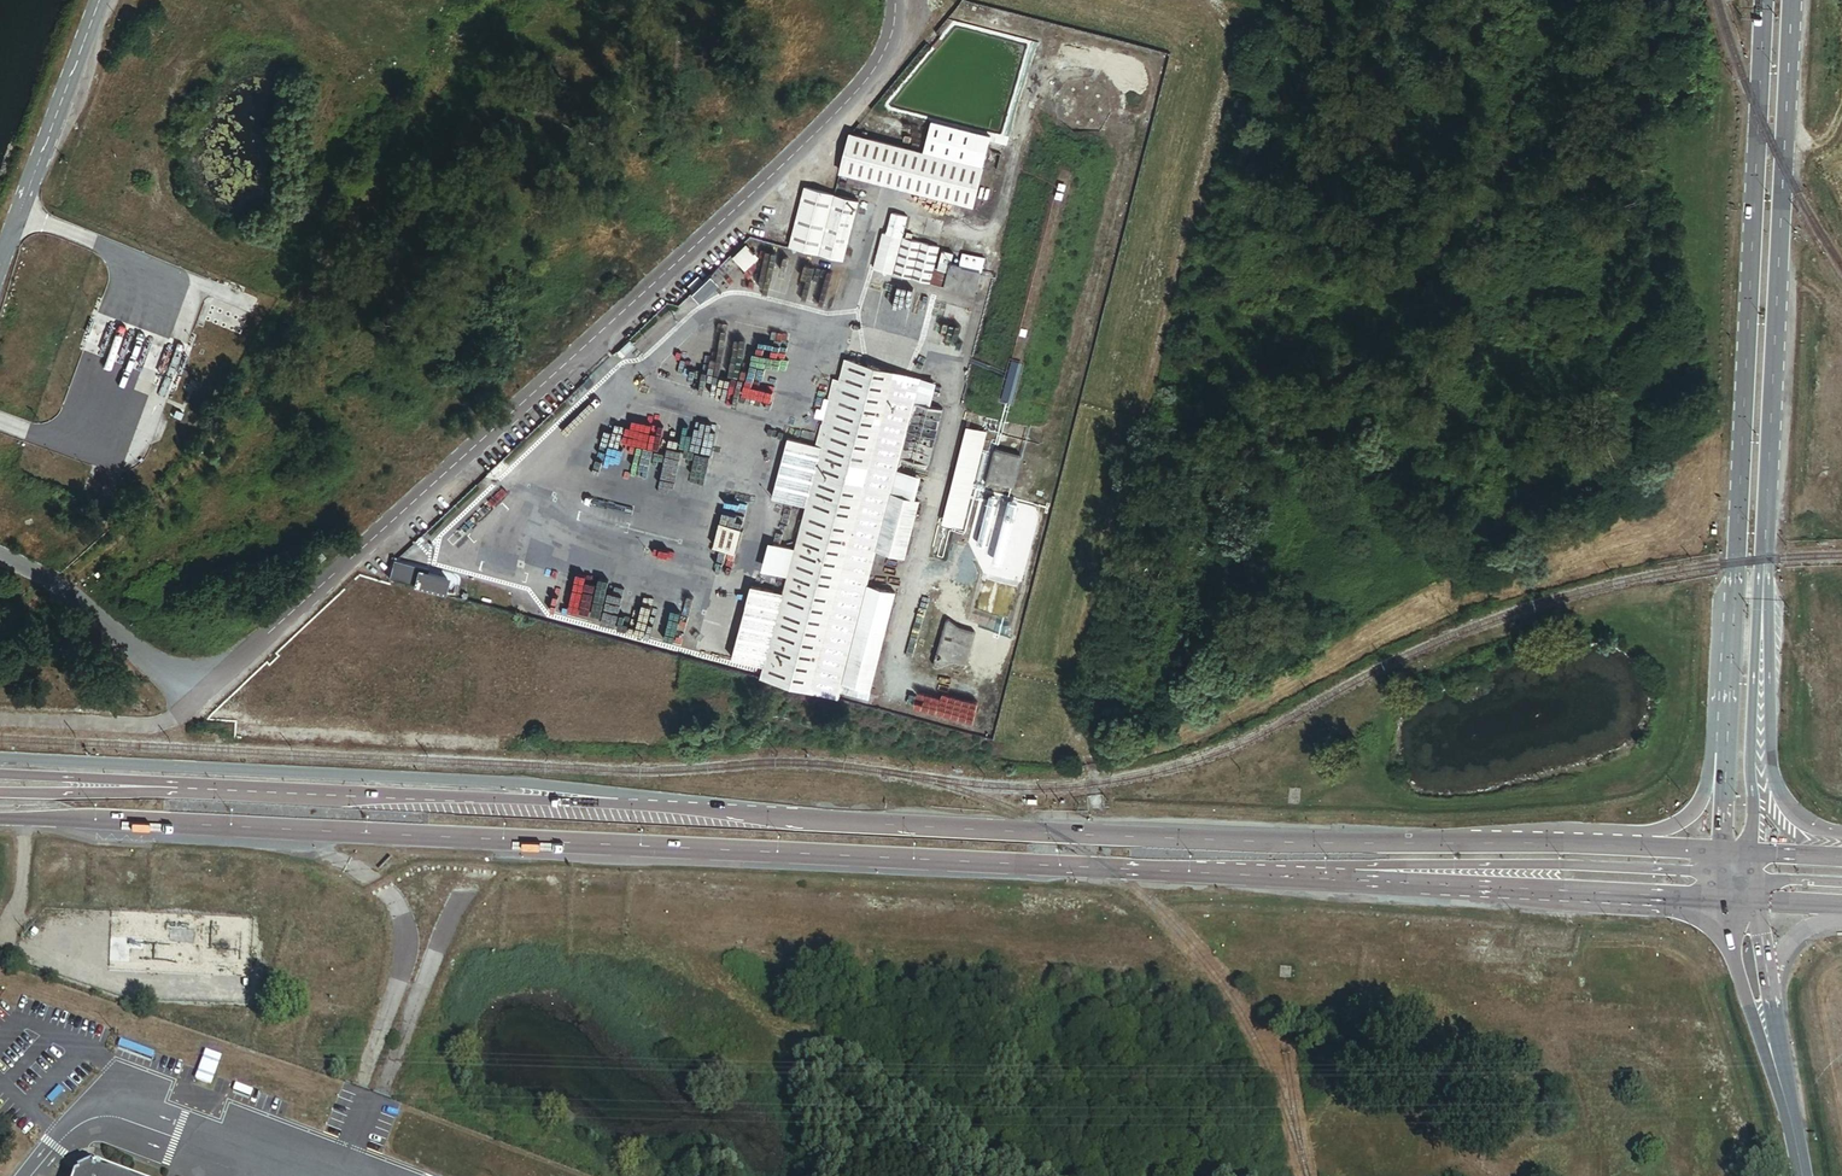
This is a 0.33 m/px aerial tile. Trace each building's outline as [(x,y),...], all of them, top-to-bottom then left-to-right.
[(1097,119),(1096,86),(1067,87),(1068,120),(1097,119)] [(990,135),(930,120),(922,153),(848,134),(838,172),(972,206),(990,135)] [(859,265),(874,206),(803,187),(788,246),(859,265)] [(933,267),(938,248),(902,238),(907,217),(892,213),(886,235),(882,234),(873,269),(974,294),(983,259),(963,254),(959,268),(950,265),(953,253),(942,251),(937,269),(933,267)] [(755,256),(743,244),(730,256),(741,269),(755,256)] [(689,295),(697,303),(714,286),(707,278),(689,295)] [(627,340),(617,350),(621,354),(631,345),(627,340)] [(912,501),(919,476),(897,470),(899,459),(927,466),(942,410),(930,407),(936,384),(844,360),(838,381),(833,379),(815,446),(800,505),(806,506),(795,549),(770,543),(763,571),(787,577),(783,593),(752,585),(733,659),(763,667),(760,679),(836,698),(837,692),(867,699),(894,593),(868,586),(877,552),(902,559),(917,503),(912,501)] [(579,385),(563,400),(568,406),(584,390),(579,385)] [(175,410),(173,416),(180,419),(183,413),(175,410)] [(961,527),(985,432),(964,427),(941,522),(961,527)] [(800,505),(815,446),(786,438),(771,497),(800,505)] [(1015,483),(1022,456),(993,448),(984,484),(989,485),(991,482),(1006,486),(1010,487),(1011,487),(1013,485),(1015,483)] [(736,551),(742,528),(720,522),(714,546),(736,551)] [(319,551),(311,558),(315,562),(323,555),(319,551)] [(426,569),(393,560),(391,562),(387,579),(443,594),(447,578),(425,572),(426,569)] [(387,579),(382,578),(373,611),(506,646),(511,626),(514,615),(442,597),(443,594),(387,579)] [(517,628),(520,617),(514,615),(511,626),(517,628)] [(954,663),(965,666),(973,632),(972,631),(960,627),(948,619),(944,621),(933,662),(933,664),(934,666),(937,668),(954,663)] [(99,1168),(99,1167),(95,1166),(91,1167),(90,1165),(75,1172),(77,1174),(73,1175),(121,1175),(99,1168)]
